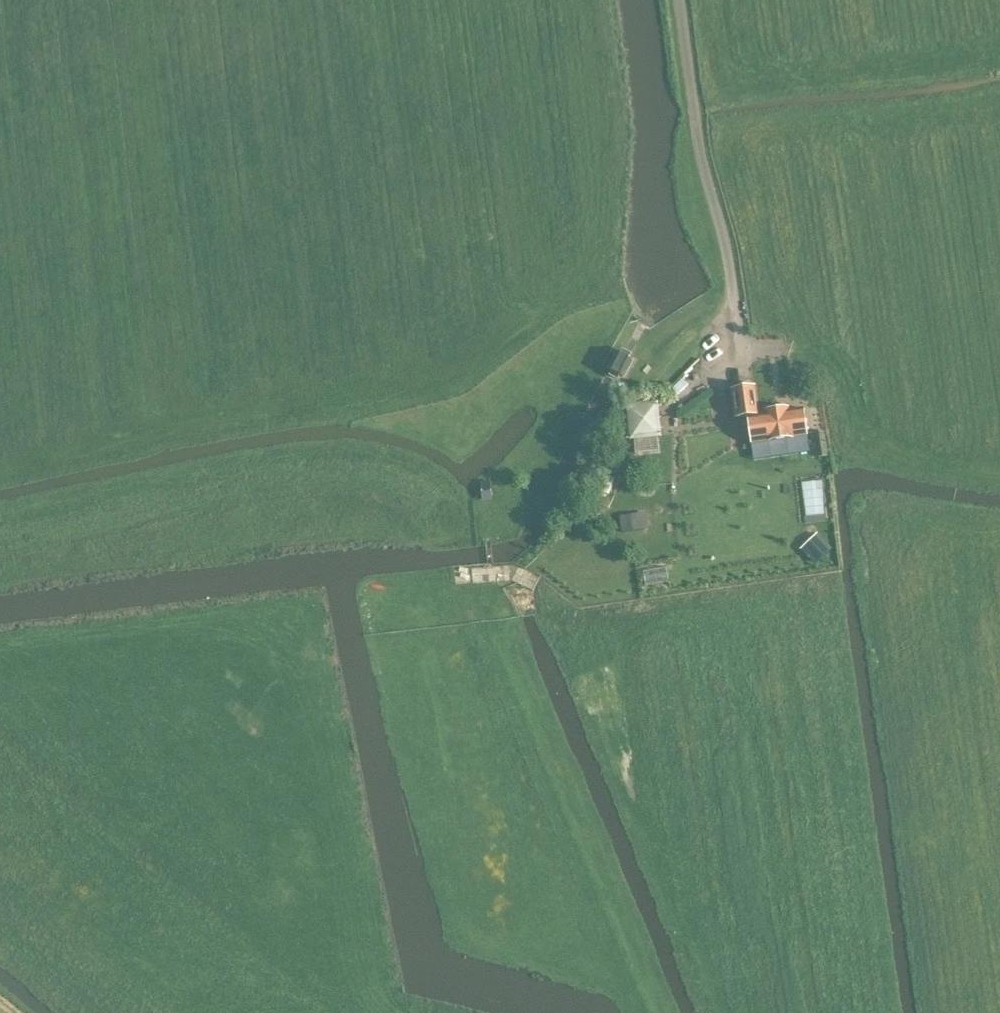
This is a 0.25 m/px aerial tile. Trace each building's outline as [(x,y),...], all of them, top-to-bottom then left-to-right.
[(617,352),(608,368),(623,376),(632,360),(617,352)] [(735,417),(747,415),(750,443),(768,440),(768,441),(792,438),(792,436),(807,434),(803,408),(788,410),(788,407),(764,410),(764,412),(759,413),(755,385),(731,388),(735,417)] [(629,409),(632,442),(664,439),(661,407),(629,409)] [(622,515),(623,532),(647,531),(646,514),(622,515)] [(802,549),(816,564),(832,549),(817,534),(802,549)]
